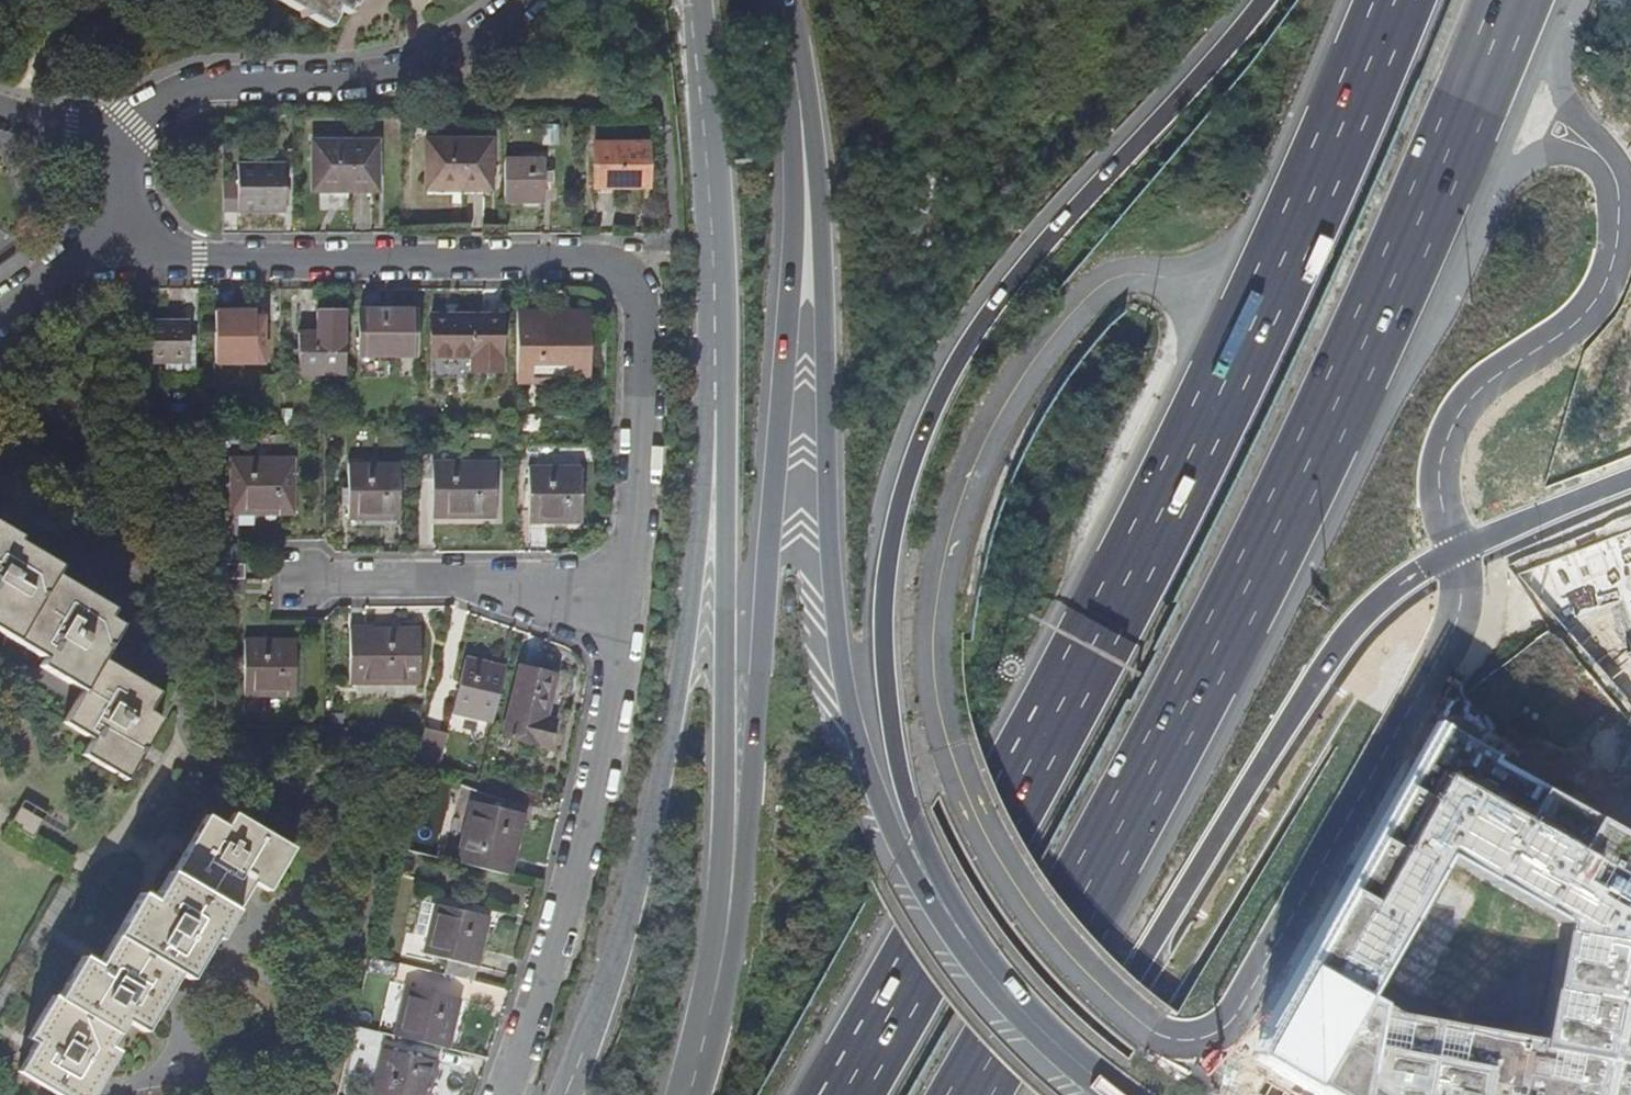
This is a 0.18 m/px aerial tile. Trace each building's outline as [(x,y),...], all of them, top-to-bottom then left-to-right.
[(288,4),(328,28),(337,13),(332,10),(335,5),(347,13),(352,5),(357,7),(361,0),(290,0),(288,4)] [(640,186),(640,141),(594,141),(594,185),(640,186)] [(491,143),(428,142),(427,181),(462,181),(462,189),(490,189),(491,143)] [(375,145),(314,145),(314,181),(345,181),(345,189),(375,189),(375,145)] [(546,159),(504,158),(504,201),(545,201),(546,159)] [(239,180),(222,180),(222,212),(285,212),(285,165),(239,165),(239,180)] [(358,357),(418,357),(418,308),(358,308),(358,357)] [(255,310),(212,310),(213,352),(255,352),(255,341),(255,319),(255,310)] [(589,310),(516,310),(516,381),(589,381),(589,310)] [(346,373),(346,311),(318,311),(318,333),(299,333),(299,373),(346,373)] [(501,317),(430,316),(430,356),(474,356),(474,372),(500,372),(501,317)] [(266,319),(255,319),(255,341),(266,341),(266,319)] [(184,324),(148,325),(148,364),(165,363),(185,363),(185,339),(184,324)] [(195,338),(185,339),(185,363),(165,363),(165,378),(184,378),(195,372),(195,338)] [(433,447),(418,447),(418,456),(418,485),(434,485),(435,523),(499,521),(497,459),(433,461),(433,447)] [(230,512),(293,512),(293,460),(230,460),(230,512)] [(396,524),(396,467),(347,467),(347,524),(396,524)] [(530,467),(531,526),(582,525),(582,467),(530,467)] [(3,623),(37,643),(33,650),(44,657),(38,667),(47,672),(65,683),(69,676),(83,684),(80,691),(75,698),(72,705),(61,724),(91,741),(82,756),(112,773),(115,768),(128,776),(140,756),(161,720),(148,713),(159,694),(100,661),(119,628),(106,620),(111,611),(52,577),(57,569),(14,545),(17,540),(0,530),(0,628),(3,623)] [(1515,577),(1630,709),(1630,531),(1515,577)] [(214,563),(214,579),(243,580),(244,564),(214,563)] [(243,580),(214,579),(214,594),(243,595),(243,580)] [(33,650),(37,643),(3,623),(0,628),(0,630),(33,650)] [(421,630),(351,632),(352,689),(422,688),(421,630)] [(297,695),(296,641),(245,642),(246,696),(297,695)] [(453,713),(493,724),(507,669),(467,660),(453,713)] [(545,722),(556,678),(520,670),(502,741),(548,752),(555,724),(545,722)] [(65,683),(80,691),(83,684),(69,676),(65,683)] [(1435,722),(1245,1055),(1309,1094),(1630,1094),(1630,831),(1435,722)] [(422,738),(415,765),(427,768),(435,742),(422,738)] [(115,768),(112,773),(125,781),(128,776),(115,768)] [(58,1094),(103,1094),(131,1050),(121,1045),(128,1033),(146,1044),(183,985),(192,990),(216,951),(220,953),(256,895),(269,902),(301,847),(230,802),(222,815),(203,803),(193,821),(192,820),(166,863),(170,865),(158,884),(163,887),(155,899),(133,885),(95,948),(103,953),(97,961),(75,948),(57,977),(63,981),(56,993),(50,990),(41,1004),(37,1001),(18,1031),(39,1043),(33,1053),(27,1049),(15,1068),(58,1094)] [(15,805),(7,824),(32,834),(40,816),(15,805)] [(473,809),(459,863),(512,876),(525,822),(473,809)] [(413,935),(426,938),(434,906),(421,903),(413,935)] [(448,961),(445,974),(472,980),(488,918),(434,905),(434,906),(426,938),(422,954),(448,961)] [(407,987),(395,1036),(449,1048),(461,1000),(407,987)] [(380,1032),(352,1026),(349,1041),(376,1047),(380,1032)] [(380,1049),(370,1094),(429,1094),(437,1063),(380,1049)]
